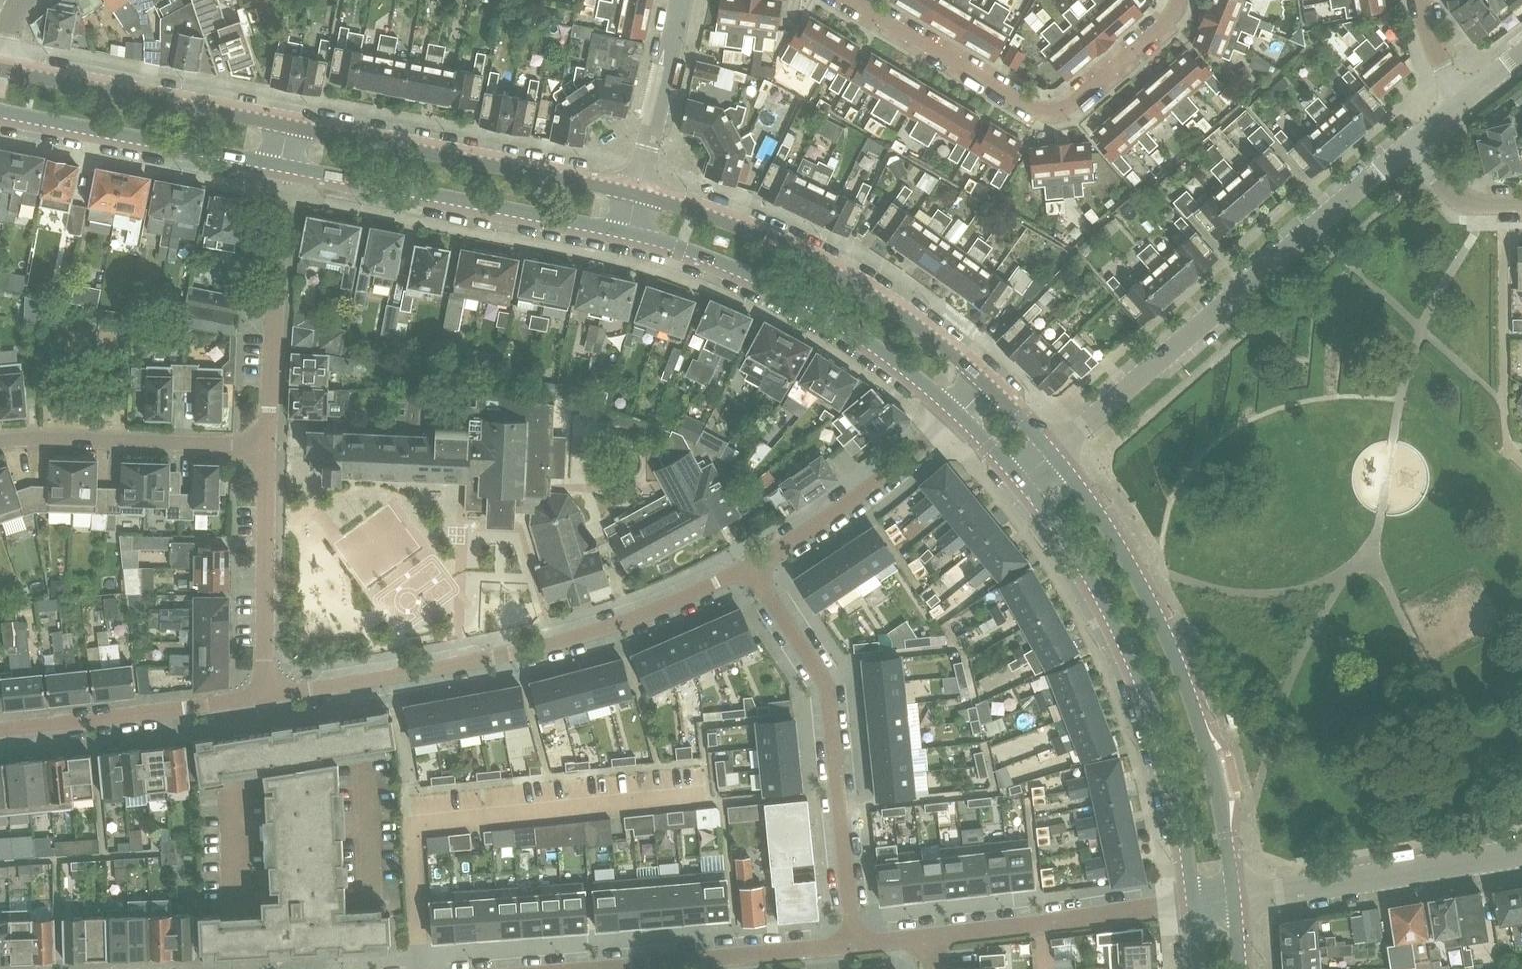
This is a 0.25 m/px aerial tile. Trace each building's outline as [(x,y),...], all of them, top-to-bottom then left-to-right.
[(35,20),(45,42),(70,47),(71,44),(73,43),(74,37),(72,35),(73,33),(77,33),(89,35),(83,17),(86,15),(78,0),(61,0),(59,2),(52,8),(52,7),(35,20)] [(102,0),(78,0),(86,15),(104,4),(102,0)] [(138,16),(129,0),(107,0),(114,10),(123,26),(134,37),(144,34),(142,25),(141,21),(138,16)] [(138,16),(141,21),(142,25),(151,23),(150,17),(146,11),(157,5),(154,0),(129,0),(138,16)] [(172,2),(161,8),(165,15),(184,6),(181,0),(171,0),(172,2)] [(246,11),(244,6),(237,9),(240,18),(226,22),(219,0),(193,0),(193,1),(204,34),(219,30),(223,42),(220,43),(224,54),(225,58),(228,57),(233,73),(256,77),(252,64),(255,63),(246,33),(252,31),(246,11)] [(604,0),(599,0),(598,7),(649,17),(652,0),(611,0),(611,1),(604,0)] [(734,46),(740,0),(720,0),(716,31),(727,32),(725,45),(734,46)] [(734,46),(743,48),(745,35),(756,37),(757,37),(762,0),(740,0),(734,46)] [(777,40),(782,1),(776,0),(762,0),(757,37),(756,37),(754,50),(763,51),(765,38),(777,40)] [(907,10),(913,0),(890,0),(907,10)] [(907,10),(925,20),(936,0),(913,0),(907,10)] [(925,20),(942,30),(960,0),(936,0),(925,20)] [(942,30),(959,40),(979,7),(969,1),(970,0),(960,0),(942,30)] [(1004,4),(1012,9),(1017,0),(1007,0),(1004,4)] [(1105,0),(1093,0),(1096,3),(1087,11),(1112,39),(1127,26),(1105,0)] [(1127,26),(1143,13),(1131,0),(1105,0),(1127,26)] [(1252,2),(1247,0),(1211,0),(1209,7),(1256,27),(1259,19),(1248,14),(1252,2)] [(1382,0),(1330,0),(1331,8),(1345,6),(1347,17),(1384,10),(1382,0)] [(1447,1),(1449,11),(1451,12),(1453,15),(1453,17),(1456,22),(1459,22),(1459,23),(1474,15),(1475,17),(1498,0),(1451,0),(1447,1)] [(1521,3),(1521,0),(1498,0),(1475,17),(1474,15),(1459,23),(1465,30),(1465,33),(1468,37),(1471,39),(1473,40),(1498,21),(1493,15),(1506,5),(1511,11),(1521,3)] [(160,40),(160,64),(175,65),(177,67),(183,69),(185,67),(193,69),(194,69),(199,70),(199,68),(198,68),(200,57),(204,37),(205,37),(204,34),(193,1),(184,6),(165,15),(161,18),(160,40)] [(989,13),(979,7),(959,40),(977,51),(1003,6),(995,2),(989,13)] [(595,6),(581,4),(579,13),(593,16),(595,6)] [(977,51),(994,61),(1014,27),(1005,22),(1011,11),(1003,6),(977,51)] [(1199,26),(1201,27),(1227,37),(1237,41),(1241,30),(1253,35),(1256,27),(1209,7),(1207,6),(1199,26)] [(256,7),(248,10),(251,22),(260,20),(256,7)] [(644,39),(649,17),(598,7),(596,16),(607,18),(604,30),(644,39)] [(1036,13),(1045,23),(1051,17),(1043,7),(1036,13)] [(1087,11),(1078,18),(1070,8),(1062,14),(1071,25),(1097,54),(1098,55),(1114,41),(1112,39),(1087,11)] [(1316,9),(1304,11),(1306,25),(1318,23),(1316,9)] [(804,29),(800,26),(790,43),(780,60),(789,66),(798,50),(808,56),(824,27),(810,19),(804,29)] [(1082,66),(1097,54),(1071,25),(1064,31),(1054,21),(1048,27),(1082,66)] [(1342,24),(1359,43),(1393,83),(1409,69),(1383,40),(1374,48),(1351,21),(1342,24)] [(574,23),(573,26),(571,35),(580,37),(583,25),(574,24),(574,23)] [(339,82),(355,85),(361,51),(346,48),(350,29),(341,27),(333,68),(330,79),(329,81),(339,82)] [(844,38),(824,27),(808,56),(817,62),(809,77),(819,83),(828,68),(827,67),(844,38)] [(1041,51),(1047,59),(1066,80),(1082,66),(1048,27),(1041,33),(1050,43),(1041,51)] [(1249,45),(1237,41),(1227,37),(1201,27),(1194,45),(1229,60),(1234,49),(1245,54),(1249,45)] [(1302,28),(1288,39),(1305,46),(1302,28)] [(1269,42),(1273,33),(1261,29),(1258,37),(1269,42)] [(270,86),(294,90),(301,56),(304,44),(289,41),(290,33),(281,31),(273,73),(271,84),(270,84),(270,86)] [(1350,46),(1356,40),(1348,31),(1342,36),(1350,46)] [(597,78),(586,85),(604,112),(604,113),(605,112),(606,113),(606,115),(606,116),(621,119),(623,117),(623,118),(625,117),(626,117),(630,97),(643,43),(593,32),(590,47),(586,67),(584,76),(597,78)] [(1017,33),(1011,44),(1019,48),(1025,38),(1017,33)] [(361,51),(355,85),(379,90),(390,36),(381,34),(377,54),(361,51)] [(387,92),(404,95),(410,60),(394,57),(398,37),(390,36),(379,90),(387,92)] [(860,47),(844,38),(827,67),(828,68),(837,73),(828,88),(838,94),(848,78),(858,60),(853,58),(860,47)] [(317,59),(301,56),(294,90),(312,94),(318,95),(321,95),(322,94),(321,94),(330,41),(321,39),(317,59)] [(160,40),(144,40),(145,62),(160,65),(160,64),(160,40)] [(1378,96),(1393,83),(1359,43),(1353,49),(1362,60),(1353,68),(1378,96)] [(410,60),(404,95),(427,99),(437,45),(429,44),(426,63),(410,60)] [(437,45),(427,99),(452,104),(459,70),(442,67),(446,47),(437,45)] [(1013,45),(1003,61),(1015,68),(1025,52),(1013,45)] [(723,61),(732,62),(734,49),(725,48),(723,61)] [(742,51),(734,49),(732,62),(741,63),(742,51)] [(1187,52),(1174,63),(1195,89),(1205,81),(1215,94),(1224,86),(1198,57),(1194,61),(1187,52)] [(1271,76),(1279,70),(1254,52),(1249,63),(1250,67),(1271,76)] [(474,73),(459,70),(452,104),(477,109),(477,108),(476,107),(487,55),(478,53),(474,73)] [(860,87),(869,92),(886,63),(872,54),(866,65),(861,62),(851,79),(841,96),(851,102),(860,87)] [(697,61),(693,74),(717,81),(721,67),(697,61)] [(905,74),(886,63),(869,92),(879,98),(871,113),(880,118),(882,114),(890,102),(905,74)] [(1195,89),(1174,63),(1156,78),(1190,116),(1199,108),(1188,96),(1195,89)] [(775,68),(761,66),(752,64),(751,75),(773,78),(775,68)] [(600,114),(604,112),(586,85),(597,78),(584,76),(586,67),(577,66),(574,82),(578,88),(567,96),(568,98),(587,124),(601,115),(600,114)] [(746,74),(734,70),(732,79),(744,82),(746,74)] [(1366,128),(1384,112),(1349,71),(1342,77),(1355,92),(1343,102),(1366,128)] [(479,124),(479,126),(505,131),(512,97),(496,94),(499,74),(490,72),(485,99),(480,124),(479,124)] [(924,85),(905,74),(890,102),(882,114),(880,118),(890,124),(898,109),(907,114),(924,85)] [(1156,78),(1139,93),(1162,118),(1171,110),(1182,123),(1190,116),(1156,78)] [(526,99),(512,97),(505,131),(530,135),(530,134),(529,134),(539,81),(530,79),(526,99)] [(759,91),(767,94),(772,83),(764,79),(759,91)] [(924,85),(907,114),(918,121),(909,135),(917,140),(920,136),(943,96),(924,85)] [(559,104),(557,105),(550,139),(583,146),(583,145),(584,144),(584,143),(587,142),(589,127),(588,127),(586,126),(587,124),(568,98),(567,96),(561,87),(554,92),(553,95),(559,104)] [(1234,98),(1226,89),(1219,95),(1227,104),(1234,98)] [(1139,93),(1122,107),(1145,133),(1147,132),(1152,127),(1162,118),(1139,93)] [(943,96),(920,136),(917,140),(929,147),(937,132),(945,137),(963,107),(943,96)] [(816,106),(827,112),(831,104),(820,98),(816,106)] [(1317,98),(1311,103),(1347,144),(1366,128),(1343,102),(1330,113),(1317,98)] [(702,136),(728,120),(735,116),(737,108),(731,107),(724,111),(722,108),(688,99),(680,130),(681,132),(682,131),(683,134),(698,138),(698,137),(699,135),(700,136),(700,137),(702,136)] [(1328,160),(1347,144),(1311,103),(1304,109),(1318,124),(1306,135),(1328,160)] [(711,155),(739,140),(741,139),(734,126),(742,122),(746,107),(738,104),(737,108),(735,116),(728,120),(702,136),(703,139),(703,140),(711,155)] [(843,117),(851,121),(858,110),(850,106),(843,117)] [(948,158),(957,163),(977,130),(973,127),(979,117),(963,107),(945,137),(956,143),(948,158)] [(1122,107),(1106,121),(1129,147),(1138,140),(1148,152),(1157,144),(1147,132),(1145,133),(1122,107)] [(1254,120),(1247,112),(1238,120),(1246,128),(1254,120)] [(1488,133),(1484,134),(1485,138),(1478,140),(1482,156),(1513,148),(1510,136),(1513,136),(1508,115),(1495,125),(1495,128),(1487,130),(1488,133)] [(822,116),(816,129),(824,133),(830,120),(825,118),(822,116)] [(1197,122),(1205,132),(1212,126),(1204,116),(1197,122)] [(872,132),(878,121),(871,117),(864,128),(872,132)] [(1185,124),(1194,134),(1201,128),(1192,118),(1192,119),(1185,124)] [(878,121),(872,132),(880,137),(886,126),(878,121)] [(1131,167),(1121,155),(1129,147),(1106,121),(1093,133),(1101,142),(1097,146),(1110,161),(1122,175),(1131,167)] [(979,156),(989,162),(1005,132),(991,124),(985,134),(980,131),(961,165),(970,171),(979,156)] [(1260,152),(1249,162),(1271,190),(1290,173),(1268,147),(1275,141),(1261,125),(1247,137),(1260,152)] [(1309,177),(1328,160),(1306,135),(1294,145),(1281,130),(1274,136),(1309,177)] [(1021,142),(1005,132),(989,162),(999,168),(991,183),(1000,188),(1020,154),(1015,152),(1021,142)] [(751,133),(741,139),(739,140),(711,155),(710,156),(708,156),(707,156),(703,170),(705,173),(704,173),(705,175),(705,176),(737,186),(737,185),(736,185),(738,177),(744,154),(751,155),(755,142),(751,133)] [(891,146),(902,152),(906,144),(895,138),(891,146)] [(1049,144),(1049,146),(1052,175),(1053,175),(1055,198),(1065,197),(1063,184),(1073,183),(1070,144),(1069,142),(1049,144)] [(757,193),(760,194),(766,197),(781,204),(795,173),(782,166),(791,147),(783,143),(759,192),(758,192),(757,193)] [(1090,143),(1070,144),(1073,183),(1074,196),(1084,195),(1083,182),(1094,181),(1093,172),(1090,143)] [(773,151),(761,145),(756,156),(768,162),(773,151)] [(1049,146),(1029,148),(1030,158),(1032,177),(1033,186),(1045,185),(1046,198),(1055,198),(1053,175),(1052,175),(1049,146)] [(0,196),(0,199),(0,221),(7,222),(20,153),(19,153),(19,154),(20,154),(19,156),(12,155),(12,152),(12,153),(12,152),(9,151),(10,149),(0,148),(0,196)] [(1150,154),(1158,164),(1165,158),(1157,148),(1150,154)] [(1482,156),(1487,173),(1493,171),(1494,176),(1500,175),(1500,176),(1507,174),(1507,176),(1521,175),(1521,171),(1519,159),(1516,160),(1513,148),(1482,156)] [(21,153),(20,153),(7,222),(16,224),(19,204),(36,207),(43,170),(45,158),(42,157),(42,156),(31,154),(31,155),(28,155),(28,158),(20,156),(20,154),(21,154),(21,153)] [(80,168),(80,166),(79,166),(66,164),(66,163),(63,162),(61,159),(55,158),(53,160),(49,160),(47,170),(43,195),(40,206),(57,210),(69,212),(66,226),(69,233),(82,235),(83,226),(85,218),(86,215),(87,207),(71,204),(77,175),(78,167),(80,168)] [(900,158),(888,165),(894,176),(906,169),(900,158)] [(1223,158),(1217,164),(1252,206),(1271,190),(1249,162),(1236,173),(1223,158)] [(781,204),(803,215),(827,164),(819,161),(810,180),(795,173),(781,204)] [(751,164),(742,162),(737,180),(746,182),(751,164)] [(835,168),(827,164),(803,215),(825,226),(840,193),(826,187),(835,168)] [(1217,164),(1210,170),(1223,185),(1211,195),(1234,222),(1252,206),(1217,164)] [(90,208),(88,219),(114,223),(115,219),(124,174),(121,174),(119,171),(114,169),(110,172),(106,171),(98,169),(96,181),(90,208)] [(1133,170),(1126,176),(1134,185),(1141,179),(1133,170)] [(938,179),(925,171),(917,185),(929,193),(938,179)] [(115,219),(114,223),(129,226),(126,240),(140,243),(143,229),(145,219),(141,218),(147,190),(149,179),(137,177),(135,173),(133,173),(129,172),(125,175),(124,174),(115,219)] [(963,188),(971,192),(977,181),(969,176),(963,188)] [(151,212),(147,232),(162,234),(160,244),(169,246),(181,184),(180,184),(180,186),(180,187),(172,186),(173,183),(170,182),(168,180),(162,179),(160,181),(157,180),(155,192),(151,212)] [(840,193),(825,226),(840,233),(848,237),(849,235),(848,235),(853,224),(872,186),(863,182),(854,200),(840,193)] [(181,184),(169,246),(178,248),(180,236),(195,239),(199,221),(202,205),(205,189),(201,188),(200,186),(194,185),(192,186),(189,186),(188,189),(180,188),(181,186),(182,184),(181,184)] [(872,230),(874,232),(892,244),(912,216),(900,207),(912,190),(905,185),(873,230),(872,229),(872,230)] [(1215,238),(1234,222),(1211,195),(1199,205),(1187,190),(1173,202),(1176,205),(1186,218),(1193,212),(1215,238)] [(982,201),(993,207),(997,199),(986,193),(982,201)] [(233,253),(234,254),(234,250),(237,235),(239,235),(243,217),(241,217),(244,201),(241,201),(238,198),(232,197),(229,199),(213,195),(203,248),(233,253)] [(1056,200),(1057,213),(1066,212),(1065,199),(1056,200)] [(1057,213),(1056,200),(1046,201),(1048,214),(1057,213)] [(1099,217),(1091,207),(1084,213),(1091,223),(1099,217)] [(927,225),(912,216),(892,244),(913,259),(944,213),(938,209),(927,225)] [(952,219),(944,213),(913,259),(932,273),(953,244),(941,236),(952,219)] [(307,229),(305,239),(300,262),(298,262),(297,275),(306,275),(308,263),(327,267),(335,219),(323,217),(320,219),(317,219),(317,217),(311,216),(307,219),(305,229),(307,229)] [(1175,248),(1198,275),(1217,258),(1181,217),(1174,223),(1187,238),(1175,248)] [(347,222),(335,219),(327,267),(344,270),(341,287),(352,289),(359,256),(355,255),(360,227),(349,225),(347,222)] [(401,239),(402,235),(401,235),(399,233),(397,231),(395,230),(392,229),(389,229),(387,230),(385,232),(373,229),(368,251),(364,251),(357,291),(354,304),(364,306),(371,273),(376,274),(374,284),(391,287),(393,275),(394,275),(395,273),(397,273),(400,260),(397,259),(398,252),(400,252),(403,239),(401,239)] [(932,273),(953,288),(984,242),(978,238),(967,254),(953,244),(932,273)] [(440,292),(446,266),(449,251),(447,250),(446,246),(442,243),(438,242),(433,243),(430,247),(429,247),(429,248),(417,246),(407,292),(404,291),(401,307),(398,321),(407,322),(413,293),(421,294),(422,288),(440,292)] [(992,247),(984,242),(953,288),(972,301),(993,273),(980,264),(992,247)] [(1180,290),(1198,275),(1175,248),(1163,259),(1150,244),(1144,249),(1180,290)] [(465,295),(482,298),(491,252),(475,249),(474,252),(463,250),(461,261),(455,293),(451,292),(444,327),(458,330),(465,295)] [(1150,269),(1138,280),(1161,306),(1180,290),(1144,249),(1137,254),(1150,269)] [(491,252),(482,298),(497,300),(509,303),(515,272),(517,260),(506,258),(506,255),(491,252)] [(543,304),(551,263),(540,261),(538,259),(532,258),(529,259),(526,259),(524,271),(519,294),(517,306),(532,309),(533,302),(543,304)] [(568,309),(572,284),(575,268),(573,268),(571,265),(565,264),(562,266),(551,263),(543,304),(568,309)] [(1007,282),(993,273),(972,301),(995,317),(995,316),(995,315),(1014,288),(1023,294),(1035,278),(1026,271),(1018,266),(1007,282)] [(591,312),(601,315),(610,276),(599,274),(599,271),(588,268),(588,271),(585,270),(576,305),(592,309),(591,312)] [(8,272),(5,289),(22,292),(25,275),(8,272)] [(610,276),(601,315),(612,317),(613,314),(627,318),(627,317),(633,296),(636,282),(633,282),(634,279),(623,276),(622,279),(610,276)] [(1106,282),(1142,323),(1161,306),(1138,280),(1126,290),(1113,276),(1106,282)] [(1046,285),(1035,278),(1023,294),(1031,300),(1046,285)] [(102,289),(76,284),(72,302),(98,308),(102,289)] [(187,300),(239,310),(240,296),(190,286),(187,300)] [(660,328),(671,294),(669,293),(667,290),(662,288),(659,289),(648,286),(634,325),(646,329),(648,323),(660,328)] [(1047,290),(1039,299),(1045,305),(1054,296),(1047,290)] [(673,294),(671,294),(660,328),(671,331),(669,337),(681,341),(694,301),(684,298),(682,295),(676,293),(673,294)] [(26,296),(25,310),(42,311),(42,302),(26,296)] [(699,382),(699,381),(707,364),(732,308),(731,308),(731,309),(724,305),(725,303),(715,298),(713,301),(711,300),(697,331),(709,336),(690,378),(699,382)] [(1002,349),(1014,360),(1039,334),(1027,324),(1041,309),(1034,302),(1010,328),(997,341),(996,341),(996,342),(1002,349)] [(238,313),(231,312),(187,303),(182,324),(237,335),(238,313)] [(387,304),(381,333),(395,336),(398,321),(401,307),(387,304)] [(732,308),(707,364),(716,368),(722,355),(733,360),(738,348),(747,329),(751,318),(749,317),(750,314),(740,309),(739,312),(737,311),(732,309),(732,308)] [(499,310),(496,326),(509,328),(511,312),(499,310)] [(530,327),(539,329),(541,316),(532,314),(530,327)] [(550,318),(541,316),(539,329),(547,330),(550,318)] [(1521,331),(1521,319),(1512,319),(1513,331),(1521,331)] [(788,334),(765,322),(747,354),(748,354),(740,369),(747,373),(744,378),(759,386),(765,376),(788,334)] [(315,330),(293,325),(293,336),(343,346),(346,329),(319,324),(318,331),(315,330)] [(587,339),(595,341),(598,329),(590,327),(587,339)] [(606,331),(598,329),(595,341),(603,343),(606,331)] [(1032,377),(1056,351),(1070,337),(1063,331),(1050,346),(1039,334),(1014,360),(1015,360),(1016,359),(1027,371),(1033,376),(1032,377)] [(632,347),(636,334),(628,332),(624,344),(632,347)] [(780,401),(784,393),(792,379),(793,379),(805,357),(811,347),(788,334),(765,376),(759,386),(758,389),(780,401)] [(292,346),(313,351),(341,356),(343,346),(293,336),(292,346)] [(1070,337),(1056,351),(1032,377),(1050,394),(1074,370),(1081,377),(1086,373),(1097,361),(1082,347),(1081,348),(1070,337)] [(664,370),(661,378),(669,381),(672,374),(682,349),(674,346),(664,370)] [(354,358),(341,356),(313,351),(313,355),(299,354),(294,354),(294,365),(290,367),(290,376),(293,378),(293,380),(326,383),(328,365),(333,366),(335,369),(353,370),(354,358)] [(817,352),(798,380),(789,394),(808,407),(818,395),(818,394),(837,366),(835,364),(834,361),(830,358),(827,359),(824,357),(824,358),(820,356),(821,355),(817,352)] [(457,358),(454,374),(464,376),(467,360),(457,358)] [(1,417),(27,415),(22,362),(0,364),(0,406),(1,417)] [(132,369),(132,389),(147,389),(147,390),(146,418),(172,419),(172,389),(185,390),(185,364),(172,363),(172,366),(147,365),(147,367),(134,366),(132,366),(132,369)] [(185,364),(185,390),(197,390),(196,420),(222,420),(222,406),(228,406),(229,392),(223,392),(223,368),(199,367),(199,364),(185,364)] [(418,370),(416,385),(434,387),(436,368),(423,366),(423,370),(418,370)] [(853,398),(869,385),(865,383),(858,378),(859,378),(858,377),(856,378),(853,376),(853,377),(849,375),(850,374),(847,372),(847,370),(842,367),(839,367),(837,366),(818,394),(838,408),(847,394),(853,398)] [(577,387),(574,400),(580,401),(583,388),(577,387)] [(291,414),(300,415),(326,416),(326,413),(343,414),(345,412),(345,402),(349,402),(349,389),(314,388),(313,389),(292,388),(292,400),(289,399),(289,412),(291,412),(291,414)] [(555,404),(477,390),(476,405),(440,404),(439,423),(436,423),(436,437),(343,433),(344,431),(327,430),(327,432),(308,431),(307,453),(312,453),(312,469),(325,469),(325,479),(341,480),(342,474),(466,479),(465,510),(487,511),(489,511),(488,520),(514,521),(514,512),(516,512),(532,513),(533,505),(551,494),(551,477),(563,478),(565,436),(553,435),(555,404)] [(871,390),(862,397),(844,412),(833,421),(843,432),(837,437),(844,446),(860,431),(892,404),(888,401),(884,404),(880,400),(881,398),(881,397),(879,393),(876,391),(875,390),(872,391),(871,390)] [(409,423),(429,423),(430,395),(409,394),(408,414),(393,414),(393,425),(409,425),(409,423)] [(880,447),(893,436),(908,423),(907,415),(893,403),(892,404),(860,431),(844,446),(852,455),(872,438),(880,447)] [(630,416),(606,408),(602,420),(610,422),(626,427),(630,416)] [(820,417),(827,422),(835,416),(825,409),(820,417)] [(687,415),(679,434),(682,436),(689,439),(698,420),(687,415)] [(636,417),(630,416),(626,427),(634,430),(648,435),(652,424),(636,417)] [(675,432),(652,424),(648,435),(656,437),(669,444),(675,432)] [(698,443),(697,444),(708,450),(715,436),(703,431),(698,443)] [(604,527),(625,567),(629,573),(635,570),(639,570),(647,565),(650,562),(660,556),(664,556),(672,552),(674,548),(684,543),(689,543),(697,538),(699,535),(703,533),(704,535),(740,516),(713,465),(701,472),(682,436),(679,434),(675,432),(669,444),(663,458),(666,464),(657,469),(669,493),(604,527)] [(741,450),(728,444),(722,459),(735,464),(741,450)] [(781,504),(788,514),(797,508),(838,479),(821,455),(780,484),(781,485),(764,497),(767,501),(771,498),(777,507),(781,504)] [(32,485),(36,511),(72,512),(74,460),(50,459),(49,485),(32,485)] [(97,461),(74,460),(72,512),(108,513),(109,487),(97,487),(97,461)] [(121,488),(109,487),(108,513),(144,514),(145,504),(146,462),(122,461),(121,488)] [(180,518),(181,493),(169,492),(170,463),(146,462),(145,504),(167,505),(167,518),(180,518)] [(960,481),(957,477),(947,465),(948,465),(947,463),(921,484),(930,494),(912,509),(918,516),(960,481)] [(181,493),(180,518),(186,518),(194,519),(194,514),(196,514),(207,514),(219,514),(219,508),(219,493),(225,493),(226,479),(220,479),(220,464),(194,464),(193,493),(181,493)] [(36,511),(32,485),(16,490),(8,465),(0,468),(0,516),(2,522),(36,511)] [(769,470),(742,489),(759,501),(764,497),(765,497),(761,491),(776,480),(769,470)] [(918,516),(924,523),(941,508),(949,517),(974,497),(960,481),(918,516)] [(533,505),(532,513),(531,524),(542,562),(534,564),(536,571),(538,570),(547,600),(569,594),(572,604),(573,604),(590,599),(587,588),(609,582),(597,542),(590,544),(580,510),(567,495),(551,494),(533,505)] [(949,517),(956,526),(938,540),(944,547),(987,513),(983,508),(974,497),(949,517)] [(944,547),(950,555),(967,540),(974,549),(999,528),(987,513),(944,547)] [(900,530),(896,523),(885,529),(890,537),(900,530)] [(873,527),(853,540),(874,571),(894,558),(873,527)] [(974,564),(964,572),(970,579),(1012,544),(1009,540),(999,528),(975,549),(967,555),(974,564)] [(890,537),(895,544),(905,537),(900,530),(890,537)] [(173,550),(173,537),(133,536),(133,548),(173,550)] [(855,584),(874,571),(853,540),(834,552),(855,584)] [(173,550),(173,566),(196,566),(196,568),(228,568),(228,548),(222,548),(219,548),(219,545),(208,545),(208,542),(173,542),(173,550)] [(1001,581),(1016,567),(1026,560),(1025,559),(1024,559),(1012,544),(970,579),(976,586),(993,572),(1001,581)] [(934,555),(928,548),(919,556),(925,563),(934,555)] [(828,556),(815,565),(836,597),(837,596),(844,605),(861,594),(855,584),(834,552),(828,556)] [(923,564),(918,557),(908,564),(913,571),(923,564)] [(913,571),(918,579),(928,572),(923,564),(913,571)] [(816,610),(836,597),(815,565),(795,578),(816,610)] [(124,568),(127,593),(142,593),(143,567),(124,568)] [(219,588),(228,588),(228,568),(196,568),(196,580),(180,580),(180,589),(196,589),(196,590),(219,590),(219,588)] [(1042,589),(1038,582),(1032,570),(1032,569),(1031,568),(1000,585),(1012,606),(1042,589)] [(1024,627),(1054,610),(1042,589),(1012,606),(1024,627)] [(935,593),(926,601),(931,607),(940,600),(935,593)] [(118,617),(116,596),(104,598),(106,618),(118,617)] [(160,608),(160,619),(171,618),(228,618),(228,606),(228,598),(220,598),(196,597),(196,609),(171,608),(160,608)] [(38,600),(39,611),(59,609),(58,598),(38,600)] [(944,611),(939,603),(929,610),(934,618),(944,611)] [(993,617),(1002,612),(997,604),(988,609),(993,617)] [(740,609),(718,619),(734,654),(756,645),(740,609)] [(1066,631),(1061,623),(1054,610),(1024,627),(1036,648),(1066,631)] [(1002,612),(993,617),(979,625),(984,633),(1006,620),(1002,612)] [(160,619),(160,628),(171,628),(197,628),(197,639),(196,639),(196,644),(222,644),(227,644),(228,639),(228,631),(228,618),(171,618),(160,619)] [(718,619),(697,628),(713,663),(734,654),(718,619)] [(6,708),(26,706),(21,653),(18,623),(18,621),(2,622),(5,654),(11,654),(12,671),(0,672),(0,706),(6,705),(6,708)] [(692,672),(713,663),(697,628),(676,637),(692,672)] [(28,629),(18,630),(21,653),(26,706),(46,704),(45,696),(43,674),(32,675),(30,652),(28,629)] [(92,669),(94,691),(95,699),(115,697),(109,644),(108,630),(98,631),(102,668),(92,669)] [(63,632),(65,648),(72,702),(91,700),(87,670),(77,671),(73,631),(63,632)] [(1077,650),(1068,634),(1066,631),(1036,648),(1026,653),(1016,659),(1008,663),(1012,670),(1028,661),(1036,675),(1078,651),(1077,650)] [(47,674),(50,696),(51,704),(72,702),(65,648),(63,632),(54,633),(58,673),(47,674)] [(930,636),(917,637),(918,646),(931,645),(930,636)] [(671,682),(692,672),(676,637),(656,646),(671,682)] [(905,647),(918,646),(917,637),(904,638),(905,647)] [(152,641),(136,642),(136,659),(153,658),(152,641)] [(879,641),(866,642),(867,651),(880,650),(879,641)] [(867,651),(866,642),(853,643),(854,652),(867,651)] [(119,643),(109,644),(115,697),(135,695),(132,665),(121,666),(119,643)] [(227,665),(227,644),(196,644),(196,654),(171,655),(171,665),(227,665)] [(1016,659),(1026,653),(1021,645),(1011,650),(1016,659)] [(671,682),(656,646),(634,656),(649,691),(671,682)] [(865,684),(903,681),(901,657),(863,661),(865,684)] [(599,665),(609,702),(632,695),(622,658),(599,665)] [(1025,696),(1018,699),(1022,708),(1028,706),(1037,702),(1046,699),(1057,694),(1090,682),(1089,678),(1088,678),(1087,674),(1082,661),(1082,660),(1082,659),(1070,664),(1048,672),(1053,685),(1025,696)] [(953,663),(956,676),(965,674),(962,661),(953,663)] [(227,679),(227,665),(171,665),(171,675),(196,675),(196,688),(222,685),(227,679)] [(587,707),(609,702),(599,665),(577,670),(587,707)] [(577,670),(555,676),(565,713),(587,707),(577,670)] [(968,686),(965,674),(956,676),(959,688),(968,686)] [(565,713),(555,676),(532,682),(542,719),(565,713)] [(905,703),(903,681),(865,684),(867,707),(905,703)] [(1098,704),(1090,682),(1057,694),(1060,703),(1066,717),(1098,704)] [(497,689),(504,727),(527,723),(520,685),(497,689)] [(497,689),(474,693),(481,731),(504,727),(497,689)] [(474,693),(452,697),(459,735),(481,731),(474,693)] [(430,702),(436,739),(459,735),(452,697),(430,702)] [(1046,699),(1037,702),(1040,711),(1050,707),(1046,699)] [(413,743),(436,739),(430,702),(406,706),(413,743)] [(905,703),(867,707),(870,730),(908,726),(905,703)] [(1074,739),(1107,726),(1098,704),(1066,717),(1074,739)] [(758,715),(770,714),(769,705),(757,707),(758,715)] [(967,708),(970,720),(979,718),(976,706),(970,707),(967,708)] [(733,709),(734,717),(746,716),(745,708),(733,709)] [(295,728),(294,724),(271,727),(272,732),(225,739),(216,740),(215,736),(193,739),(200,784),(224,781),(224,779),(264,773),(266,787),(264,788),(264,792),(266,791),(267,818),(264,818),(264,828),(266,863),(270,863),(271,889),(279,889),(280,898),(262,899),(263,913),(231,915),(222,916),(222,914),(199,915),(202,960),(219,960),(218,955),(271,952),(271,957),(294,955),(294,951),(319,950),(319,954),(342,953),(342,949),(367,947),(367,952),(390,950),(390,941),(392,941),(390,913),(383,913),(383,911),(384,911),(385,910),(386,909),(387,908),(387,906),(387,905),(386,904),(385,903),(383,902),(382,902),(380,903),(379,904),(378,905),(378,906),(378,907),(346,909),(342,822),(338,761),(383,754),(383,756),(384,757),(385,758),(387,758),(388,758),(390,758),(391,757),(392,756),(392,754),(392,753),(391,751),(390,750),(389,750),(388,749),(387,749),(386,747),(397,746),(393,718),(391,719),(389,709),(366,713),(367,717),(342,721),(342,716),(319,720),(319,724),(295,728)] [(722,719),(734,717),(733,709),(721,711),(722,719)] [(982,731),(979,718),(970,720),(973,733),(976,733),(982,731)] [(794,719),(756,723),(759,746),(797,742),(794,719)] [(999,731),(994,719),(985,723),(989,735),(999,731)] [(870,730),(872,752),(910,749),(908,726),(870,730)] [(1074,739),(1064,743),(1068,751),(1078,748),(1083,761),(1105,753),(1116,749),(1116,748),(1115,747),(1110,735),(1110,734),(1108,730),(1107,726),(1074,739)] [(717,731),(708,732),(709,745),(718,744),(717,731)] [(1060,734),(1050,738),(1053,747),(1064,743),(1060,734)] [(797,742),(759,746),(761,769),(799,765),(797,742)] [(1064,743),(1053,747),(1057,755),(1068,751),(1064,743)] [(191,787),(186,745),(164,747),(169,799),(170,799),(169,789),(191,787)] [(685,758),(684,746),(676,747),(677,759),(685,758)] [(685,758),(693,758),(692,746),(684,746),(685,758)] [(164,747),(143,749),(148,801),(169,799),(164,747)] [(143,749),(121,751),(125,793),(146,791),(147,801),(148,801),(143,749)] [(912,771),(910,749),(872,752),(874,775),(912,771)] [(1049,749),(1037,753),(1040,762),(1052,757),(1049,749)] [(103,795),(125,793),(121,751),(99,753),(103,795)] [(974,753),(976,766),(985,763),(982,751),(974,753)] [(91,754),(68,756),(74,808),(74,798),(95,796),(91,754)] [(635,755),(623,757),(624,765),(636,764),(635,755)] [(74,808),(68,756),(47,758),(52,810),(74,808)] [(612,766),(624,765),(623,757),(611,758),(612,766)] [(1119,757),(1106,760),(1086,763),(1089,775),(1066,779),(1068,788),(1123,778),(1119,759),(1119,757)] [(52,810),(47,758),(26,760),(31,812),(52,810)] [(26,760),(11,762),(4,763),(9,814),(31,812),(26,760)] [(589,760),(577,761),(578,770),(590,768),(589,760)] [(717,774),(726,773),(724,760),(715,761),(717,774)] [(578,770),(577,761),(565,763),(566,771),(578,770)] [(0,763),(0,815),(9,814),(4,763),(0,763)] [(988,776),(985,763),(976,766),(979,778),(988,776)] [(542,773),(541,765),(529,766),(530,775),(542,773)] [(799,765),(761,769),(764,793),(802,789),(799,765)] [(500,770),(488,771),(489,779),(501,778),(500,770)] [(489,779),(488,771),(476,772),(477,780),(489,779)] [(915,795),(912,771),(874,775),(877,799),(915,795)] [(727,786),(726,773),(717,774),(718,787),(727,786)] [(455,774),(443,775),(444,784),(456,782),(455,774)] [(432,785),(444,784),(443,775),(431,777),(432,785)] [(1127,798),(1124,783),(1123,778),(1068,788),(1070,797),(1092,793),(1095,804),(1127,798)] [(1009,787),(1010,792),(1011,794),(1014,793),(1022,791),(1020,783),(1009,787)] [(1045,794),(1044,786),(1032,787),(1033,796),(1045,794)] [(1033,796),(1034,805),(1046,803),(1045,794),(1033,796)] [(979,798),(980,806),(992,804),(991,796),(979,798)] [(813,860),(812,851),(807,799),(807,798),(803,799),(798,799),(765,802),(769,854),(770,866),(813,861),(813,860)] [(980,806),(979,798),(967,799),(968,807),(980,806)] [(1131,818),(1130,813),(1127,798),(1095,804),(1097,815),(1075,819),(1077,828),(1131,818)] [(936,802),(937,810),(949,809),(948,801),(936,802)] [(925,812),(937,810),(936,802),(924,804),(925,812)] [(748,819),(747,806),(729,808),(730,821),(748,819)] [(893,807),(894,815),(906,814),(905,806),(893,807)] [(894,815),(893,807),(882,808),(882,816),(894,815)] [(675,811),(676,823),(684,822),(683,810),(675,811)] [(676,823),(675,811),(667,812),(668,824),(676,823)] [(720,814),(712,814),(713,827),(721,826),(720,814)] [(633,828),(632,816),(624,816),(625,828),(633,828)] [(1136,838),(1132,823),(1131,818),(1077,828),(1079,837),(1101,833),(1104,844),(1136,838)] [(583,821),(575,822),(577,834),(585,833),(583,821)] [(575,822),(570,822),(573,845),(586,843),(585,833),(577,834),(575,822)] [(1065,822),(1049,825),(1051,834),(1067,830),(1065,822)] [(543,825),(534,826),(536,838),(537,847),(558,846),(556,824),(543,825)] [(534,826),(527,827),(528,839),(536,838),(534,826)] [(1049,835),(1048,826),(1036,827),(1037,836),(1049,835)] [(513,828),(491,830),(493,842),(494,847),(514,845),(513,828)] [(983,828),(961,831),(963,845),(968,893),(989,891),(984,842),(983,828)] [(491,830),(484,831),(485,843),(493,842),(491,830)] [(449,835),(450,847),(458,846),(457,834),(449,835)] [(449,835),(427,837),(429,852),(450,851),(450,847),(449,835)] [(1037,836),(1038,845),(1050,844),(1049,835),(1037,836)] [(78,845),(78,853),(90,853),(100,852),(99,837),(77,838),(78,845)] [(1006,840),(1011,888),(1033,886),(1028,837),(1006,840)] [(66,854),(71,854),(78,853),(78,845),(77,838),(65,839),(65,846),(66,854)] [(1140,858),(1139,853),(1136,838),(1104,844),(1106,855),(1084,859),(1086,868),(1140,858)] [(162,852),(170,852),(170,839),(162,840),(162,852)] [(178,839),(170,839),(170,852),(178,851),(178,839)] [(984,842),(989,891),(1011,888),(1006,840),(984,842)] [(143,841),(130,842),(131,850),(143,849),(143,841)] [(896,841),(874,843),(876,859),(877,859),(881,902),(886,902),(893,901),(904,900),(899,857),(898,857),(898,852),(896,841)] [(131,850),(130,842),(118,843),(119,851),(131,850)] [(940,845),(920,847),(921,849),(922,859),(921,859),(925,898),(947,895),(942,856),(941,856),(940,847),(940,845)] [(942,856),(947,895),(968,893),(963,845),(940,847),(941,856),(942,856)] [(46,847),(34,848),(35,856),(47,855),(46,847)] [(35,856),(34,848),(22,849),(23,857),(35,856)] [(898,852),(898,857),(899,857),(904,900),(915,899),(921,898),(925,898),(921,859),(922,859),(921,849),(898,852)] [(178,851),(170,852),(170,864),(178,863),(178,851)] [(170,864),(170,852),(162,852),(162,864),(170,864)] [(127,858),(127,866),(139,866),(139,857),(127,858)] [(736,858),(742,925),(766,923),(763,885),(752,886),(750,857),(736,858)] [(115,867),(127,866),(127,858),(115,859),(115,867)] [(1112,884),(1145,880),(1145,879),(1140,858),(1086,868),(1088,877),(1110,873),(1112,884)] [(84,861),(84,869),(96,868),(96,860),(84,861)] [(84,869),(84,861),(71,862),(72,870),(84,869)] [(772,883),(775,883),(815,879),(813,861),(770,866),(772,883)] [(31,872),(43,872),(43,863),(31,864),(31,872)] [(31,872),(31,864),(19,865),(19,873),(31,872)] [(0,874),(9,874),(9,866),(0,866),(0,874)] [(1054,876),(1053,867),(1041,868),(1042,877),(1054,876)] [(725,870),(702,871),(706,920),(729,918),(725,870)] [(706,920),(702,871),(681,873),(685,922),(706,920)] [(685,922),(681,873),(659,875),(663,923),(685,922)] [(663,923),(659,875),(637,877),(641,925),(663,923)] [(1054,876),(1042,877),(1043,886),(1055,885),(1054,876)] [(637,877),(616,879),(620,927),(641,925),(637,877)] [(593,880),(598,929),(620,927),(616,879),(593,880)] [(819,912),(815,879),(775,883),(778,915),(778,922),(814,918),(819,912)] [(583,881),(561,883),(564,931),(587,930),(583,881)] [(561,883),(540,884),(543,933),(564,931),(561,883)] [(1513,888),(1521,930),(1521,883),(1521,884),(1520,887),(1513,888)] [(540,884),(538,884),(539,889),(519,891),(519,886),(517,886),(521,934),(543,933),(540,884)] [(521,934),(517,886),(496,887),(500,936),(521,934)] [(1498,887),(1497,891),(1493,891),(1500,925),(1511,923),(1516,949),(1521,948),(1521,930),(1513,888),(1507,889),(1504,886),(1498,887)] [(500,936),(496,887),(475,889),(478,938),(500,936)] [(475,889),(453,890),(457,939),(478,938),(475,889)] [(452,891),(453,895),(431,897),(434,941),(457,939),(453,890),(452,891)] [(1453,897),(1460,943),(1464,966),(1473,965),(1470,948),(1466,949),(1465,943),(1488,939),(1480,890),(1452,895),(1453,897)] [(1445,946),(1460,943),(1453,897),(1451,897),(1448,896),(1443,897),(1441,899),(1430,901),(1433,921),(1429,921),(1431,937),(1444,935),(1445,946)] [(171,900),(150,901),(151,957),(161,957),(173,957),(172,914),(171,900)] [(1429,948),(1422,902),(1418,902),(1417,900),(1408,902),(1408,904),(1402,905),(1402,903),(1394,904),(1393,906),(1390,907),(1396,944),(1385,945),(1389,968),(1433,968),(1429,948)] [(150,901),(126,901),(127,909),(127,915),(129,915),(130,958),(144,957),(151,957),(150,901)] [(1384,940),(1379,907),(1361,910),(1367,942),(1384,940)] [(12,961),(11,909),(10,909),(0,910),(0,962),(12,961)] [(32,909),(14,909),(11,909),(12,961),(34,961),(32,909)] [(34,961),(56,960),(55,917),(33,918),(33,909),(32,909),(34,961)] [(109,916),(107,916),(108,958),(110,958),(116,958),(130,958),(129,915),(127,915),(127,909),(108,909),(109,916)] [(173,957),(196,956),(194,913),(172,914),(173,957)] [(107,916),(85,917),(87,959),(108,958),(107,916)] [(64,960),(87,959),(85,917),(63,917),(64,960)] [(1316,917),(1280,923),(1281,926),(1278,928),(1279,935),(1281,936),(1282,939),(1284,939),(1284,947),(1282,947),(1282,948),(1318,946),(1327,945),(1336,944),(1335,935),(1317,937),(1316,929),(1316,917)] [(1143,927),(1096,932),(1097,945),(1108,944),(1110,967),(1156,964),(1156,963),(1154,941),(1155,941),(1155,939),(1153,939),(1144,940),(1143,927)] [(1050,938),(1051,946),(1065,944),(1064,937),(1050,938)] [(1336,944),(1327,945),(1327,955),(1336,954),(1336,956),(1352,954),(1351,943),(1336,944)] [(1318,955),(1318,946),(1282,948),(1282,949),(1284,949),(1285,957),(1283,957),(1283,960),(1281,962),(1281,968),(1319,968),(1318,955)] [(1449,965),(1441,966),(1438,947),(1429,948),(1433,968),(1450,968),(1449,965)] [(998,966),(1005,965),(1004,953),(979,954),(980,967),(951,968),(998,968),(998,966)]
